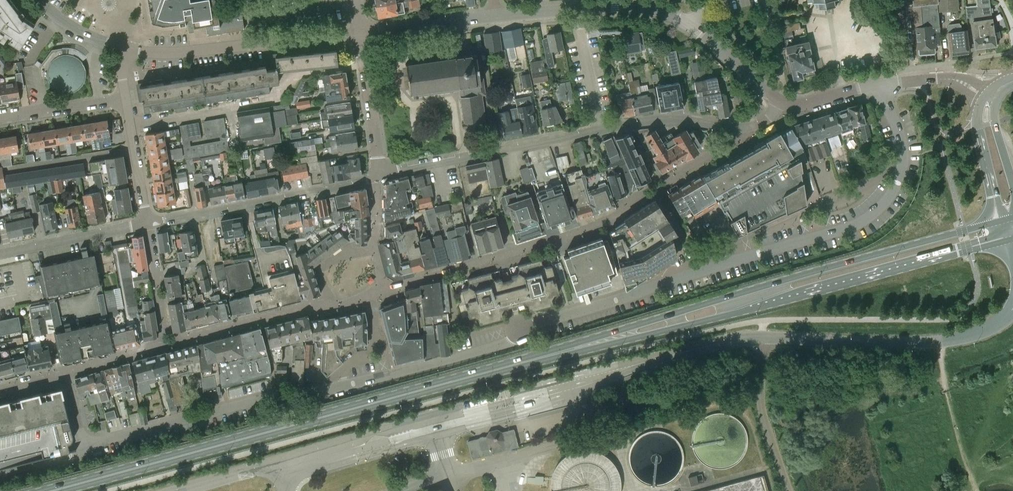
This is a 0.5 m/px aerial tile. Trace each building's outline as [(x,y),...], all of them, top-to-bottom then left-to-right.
[(0,32),(0,38),(1,38),(0,40),(0,41),(3,43),(9,35),(12,37),(8,42),(19,49),(35,24),(25,17),(12,0),(0,0),(0,31),(0,32)] [(151,14),(165,19),(164,20),(165,20),(168,19),(173,21),(173,23),(179,22),(179,26),(186,25),(192,23),(193,28),(206,26),(207,36),(244,29),(241,8),(217,12),(215,0),(149,0),(151,14)] [(808,2),(808,3),(814,2),(815,7),(820,6),(821,9),(836,6),(836,5),(837,5),(840,4),(841,2),(841,0),(808,0),(808,2)] [(939,4),(939,0),(913,0),(914,6),(915,6),(918,48),(919,48),(920,54),(935,53),(934,47),(935,46),(935,45),(941,44),(938,4),(939,4)] [(939,4),(939,12),(959,10),(958,0),(939,0),(939,4)] [(978,5),(978,9),(981,9),(987,47),(997,45),(996,37),(1000,36),(999,32),(994,32),(994,30),(997,29),(996,24),(993,24),(993,19),(992,19),(990,0),(977,0),(978,5)] [(403,2),(376,7),(378,19),(405,14),(403,2)] [(978,5),(966,6),(967,18),(972,17),(975,38),(976,48),(987,47),(981,9),(978,9),(978,5)] [(800,28),(799,22),(781,26),(783,32),(783,36),(792,34),(791,30),(800,28)] [(948,26),(951,51),(969,49),(967,30),(961,31),(960,25),(948,26)] [(501,32),(503,47),(523,44),(520,28),(501,32)] [(498,32),(483,34),(486,52),(501,50),(498,32)] [(544,53),(546,64),(547,64),(548,68),(554,66),(551,51),(563,49),(559,32),(547,35),(550,51),(544,53)] [(641,33),(620,38),(624,55),(645,51),(641,33)] [(802,78),(802,77),(815,74),(807,41),(792,44),(791,38),(784,40),(793,80),(802,78)] [(84,81),(85,80),(84,79),(85,76),(86,75),(85,74),(85,71),(85,70),(84,66),(84,65),(83,65),(81,62),(82,62),(81,61),(83,60),(81,58),(77,55),(74,54),(73,56),(72,56),(69,55),(69,54),(67,55),(64,55),(63,55),(62,48),(52,50),(41,64),(39,67),(41,78),(47,77),(48,78),(49,81),(49,82),(50,82),(51,85),(51,86),(52,86),(53,86),(55,88),(55,89),(56,90),(59,91),(60,92),(61,91),(64,92),(64,93),(65,93),(66,92),(69,92),(69,93),(70,93),(70,92),(73,91),(74,91),(75,91),(75,90),(78,89),(79,88),(79,87),(81,85),(82,85),(82,84),(82,83),(84,81)] [(453,52),(453,54),(446,55),(446,54),(445,54),(445,55),(438,56),(438,55),(437,55),(437,56),(430,57),(430,56),(429,56),(429,57),(423,58),(423,57),(422,57),(422,58),(415,59),(415,58),(414,58),(414,59),(413,60),(412,58),(407,59),(408,64),(404,64),(409,93),(412,93),(413,98),(417,97),(417,96),(418,96),(418,97),(419,96),(419,95),(426,94),(426,96),(427,95),(427,94),(434,93),(434,94),(435,94),(435,93),(442,92),(442,93),(443,93),(443,92),(450,91),(450,92),(451,92),(451,91),(458,90),(463,122),(462,123),(463,128),(464,127),(465,129),(470,129),(470,130),(478,129),(477,127),(486,126),(482,95),(485,94),(483,77),(479,77),(475,50),(471,51),(471,50),(470,50),(470,51),(463,52),(462,51),(461,51),(461,52),(455,53),(455,52),(453,52)] [(666,52),(671,74),(680,73),(675,50),(666,52)] [(278,83),(277,72),(337,65),(336,51),(275,57),(276,69),(266,70),(265,66),(147,86),(151,113),(270,94),(268,85),(278,83)] [(543,59),(531,61),(533,72),(531,73),(533,82),(548,80),(546,70),(545,70),(543,59)] [(17,81),(5,83),(8,102),(20,101),(18,86),(24,85),(22,72),(15,73),(17,81)] [(319,87),(319,89),(347,85),(345,73),(322,76),(323,86),(319,87)] [(520,76),(522,88),(532,86),(529,74),(520,76)] [(706,79),(711,108),(717,106),(719,117),(729,115),(724,90),(722,90),(723,95),(720,95),(716,77),(706,79)] [(293,94),(299,97),(309,78),(301,79),(293,94)] [(652,111),(647,84),(639,85),(638,79),(628,82),(630,92),(631,97),(630,97),(634,115),(652,111)] [(709,108),(711,108),(706,79),(694,81),(699,111),(710,109),(709,108)] [(559,91),(556,92),(558,101),(568,99),(569,104),(574,103),(571,89),(570,81),(557,84),(559,91)] [(665,110),(682,106),(678,82),(656,86),(660,111),(665,110)] [(8,102),(5,83),(0,84),(0,104),(8,102)] [(347,85),(319,89),(320,92),(324,91),(326,101),(349,98),(347,85)] [(288,103),(294,92),(289,89),(281,104),(288,103)] [(631,97),(630,92),(616,95),(618,104),(620,103),(623,117),(634,115),(630,97),(631,97)] [(293,94),(288,103),(295,102),(297,102),(299,98),(293,94)] [(310,106),(308,100),(295,102),(297,109),(310,106)] [(847,103),(847,104),(848,104),(853,124),(855,135),(857,134),(862,133),(863,140),(871,138),(868,123),(874,122),(871,111),(864,112),(861,100),(847,103)] [(541,109),(544,125),(555,123),(562,121),(555,106),(552,107),(550,101),(541,103),(542,109),(541,109)] [(324,112),(320,112),(321,119),(328,118),(352,114),(351,111),(354,110),(352,104),(350,103),(350,102),(325,106),(325,107),(323,107),(324,112)] [(268,106),(236,112),(239,132),(241,142),(273,137),(272,128),(286,125),(285,115),(296,113),(295,108),(289,109),(288,103),(281,104),(268,106)] [(848,104),(847,104),(836,107),(841,131),(842,130),(844,138),(855,135),(853,124),(848,104)] [(501,124),(504,137),(537,131),(532,105),(516,107),(519,120),(510,122),(508,111),(499,113),(501,124)] [(836,107),(819,113),(823,136),(824,135),(841,131),(836,107)] [(823,136),(819,113),(794,121),(803,143),(804,142),(806,151),(809,160),(830,153),(824,135),(823,136)] [(328,118),(321,119),(322,128),(326,127),(326,129),(330,130),(354,127),(352,114),(328,118)] [(219,153),(227,151),(229,151),(226,139),(227,139),(223,117),(204,121),(207,137),(219,135),(220,140),(190,146),(189,140),(201,138),(198,122),(179,125),(183,147),(185,159),(219,153)] [(107,121),(92,123),(95,138),(101,137),(109,135),(107,121)] [(783,127),(800,164),(804,163),(808,160),(809,160),(806,151),(804,142),(803,143),(794,121),(787,125),(783,127)] [(800,164),(783,127),(780,122),(777,124),(766,130),(767,132),(730,154),(731,156),(704,171),(718,200),(720,199),(737,236),(759,226),(759,225),(785,213),(785,214),(806,204),(804,194),(803,182),(802,182),(800,169),(801,169),(800,164)] [(95,141),(95,138),(92,123),(80,125),(82,140),(91,138),(93,150),(97,149),(95,141)] [(67,128),(71,153),(77,152),(75,141),(82,140),(80,125),(67,128)] [(54,130),(56,144),(65,143),(67,154),(71,153),(67,128),(54,130)] [(652,165),(657,173),(661,170),(661,171),(668,167),(670,169),(678,165),(679,167),(686,163),(685,161),(695,154),(694,152),(697,150),(695,146),(701,142),(701,141),(695,130),(694,130),(687,134),(685,130),(673,137),(670,132),(659,139),(654,131),(652,132),(651,129),(635,130),(647,151),(653,147),(656,154),(653,156),(656,161),(655,162),(656,162),(652,165)] [(54,130),(40,132),(43,146),(56,144),(54,130)] [(328,136),(330,146),(337,145),(336,141),(345,140),(345,144),(356,142),(354,131),(335,135),(328,136)] [(631,131),(614,137),(620,150),(636,186),(653,177),(644,160),(646,159),(643,153),(641,154),(631,135),(632,135),(631,131)] [(31,148),(43,146),(40,132),(28,134),(31,148)] [(163,132),(145,135),(147,147),(165,144),(163,132)] [(826,139),(830,150),(842,146),(838,135),(826,139)] [(16,136),(2,138),(7,166),(12,166),(10,152),(18,151),(16,136)] [(605,169),(604,169),(608,184),(609,183),(614,199),(637,188),(636,186),(630,173),(623,159),(623,158),(620,151),(620,150),(614,137),(603,142),(607,151),(606,152),(608,157),(610,163),(608,163),(609,167),(605,168),(605,169)] [(289,142),(290,148),(315,144),(314,138),(289,142)] [(337,145),(330,146),(331,153),(338,152),(357,149),(356,142),(345,144),(345,140),(336,141),(337,145)] [(573,144),(579,165),(587,163),(580,141),(573,144)] [(147,147),(149,159),(182,153),(181,148),(166,151),(165,144),(147,147)] [(263,148),(264,155),(272,154),(271,147),(263,148)] [(531,180),(537,197),(546,226),(548,231),(573,223),(574,223),(577,221),(573,208),(572,206),(569,207),(550,148),(522,154),(527,167),(531,180)] [(219,153),(220,161),(228,160),(227,151),(219,153)] [(149,159),(151,171),(169,168),(168,160),(182,158),(182,153),(149,159)] [(26,155),(27,163),(34,161),(33,154),(26,155)] [(347,160),(347,162),(350,177),(350,176),(362,174),(358,158),(357,154),(346,156),(347,160)] [(299,158),(301,164),(318,161),(316,155),(299,158)] [(556,158),(558,169),(569,166),(566,155),(556,158)] [(122,156),(89,162),(91,175),(93,174),(100,173),(102,185),(125,181),(122,156)] [(350,177),(347,162),(337,164),(336,157),(330,158),(330,159),(331,165),(334,180),(350,177)] [(186,159),(188,172),(195,170),(193,158),(186,159)] [(331,165),(330,159),(308,163),(309,171),(320,169),(323,183),(334,181),(334,180),(331,165)] [(484,161),(490,186),(503,184),(498,159),(484,161)] [(465,166),(469,183),(488,179),(484,162),(465,166)] [(59,170),(61,179),(85,176),(83,163),(59,167),(59,170)] [(305,163),(300,164),(302,177),(308,176),(305,163)] [(300,164),(293,165),(296,178),(302,177),(300,164)] [(293,165),(287,166),(290,180),(296,178),(293,165)] [(290,180),(287,166),(281,167),(284,181),(290,180)] [(10,187),(9,178),(4,178),(2,167),(0,167),(0,189),(10,187)] [(202,178),(209,177),(212,176),(210,167),(201,169),(201,172),(202,178)] [(523,183),(531,180),(527,167),(519,169),(523,183)] [(151,171),(153,182),(171,178),(169,168),(151,171)] [(229,169),(230,177),(232,176),(235,200),(245,198),(241,183),(238,183),(236,176),(234,168),(229,169)] [(575,207),(573,208),(577,221),(578,221),(578,220),(593,215),(590,204),(592,203),(583,174),(581,169),(564,174),(575,207)] [(608,184),(604,169),(596,172),(588,175),(584,174),(583,174),(592,203),(590,204),(593,215),(594,215),(594,213),(595,213),(594,211),(599,209),(598,209),(603,207),(603,208),(612,205),(612,206),(614,205),(607,184),(608,184)] [(278,170),(267,172),(268,178),(265,179),(268,193),(279,191),(276,178),(279,177),(278,170)] [(689,180),(680,186),(692,209),(694,214),(718,200),(704,171),(703,170),(689,180)] [(195,184),(192,184),(196,207),(207,205),(205,193),(205,192),(204,186),(202,178),(201,172),(194,174),(195,181),(194,181),(195,184)] [(254,175),(258,195),(268,193),(265,179),(268,178),(267,172),(254,175)] [(103,187),(102,185),(100,173),(93,174),(96,188),(103,187)] [(383,185),(383,195),(384,195),(409,188),(409,189),(410,188),(418,186),(418,187),(420,187),(427,185),(430,184),(428,174),(422,175),(422,173),(413,175),(415,181),(409,182),(407,176),(392,179),(387,181),(386,181),(384,184),(384,185),(383,185)] [(258,195),(254,175),(254,174),(249,175),(251,181),(245,182),(247,197),(258,195)] [(153,182),(156,194),(173,191),(172,184),(187,181),(186,176),(177,177),(171,178),(153,182)] [(235,200),(232,176),(230,177),(226,177),(227,185),(225,186),(227,201),(235,200)] [(50,181),(49,181),(46,182),(49,193),(56,192),(54,180),(50,181)] [(61,180),(54,181),(56,192),(64,190),(61,180)] [(125,181),(116,183),(117,189),(114,190),(115,199),(111,199),(113,214),(126,212),(126,211),(131,210),(127,187),(126,187),(125,181)] [(33,184),(28,184),(30,194),(28,195),(32,212),(40,210),(34,183),(33,184)] [(433,195),(430,184),(427,185),(420,187),(422,198),(430,196),(433,195)] [(227,201),(225,186),(208,189),(211,204),(227,201)] [(692,209),(680,186),(671,191),(681,212),(682,215),(687,212),(688,213),(689,212),(689,211),(692,209)] [(384,208),(409,201),(412,201),(410,194),(406,195),(405,192),(409,191),(409,189),(409,188),(384,195),(383,195),(384,208)] [(352,209),(368,206),(365,189),(349,192),(335,196),(338,207),(349,204),(349,203),(351,203),(351,208),(352,209)] [(173,191),(156,194),(158,205),(175,202),(173,191)] [(514,233),(516,242),(544,233),(541,224),(539,224),(537,219),(529,197),(527,191),(516,195),(515,192),(504,195),(501,197),(500,199),(505,215),(510,213),(514,227),(516,232),(514,233)] [(83,195),(88,222),(105,219),(100,192),(83,195)] [(491,195),(469,200),(470,202),(471,205),(492,201),(491,195)] [(432,205),(430,196),(422,198),(417,199),(419,208),(432,205)] [(64,202),(69,227),(81,224),(75,199),(73,197),(65,199),(64,202)] [(336,211),(333,197),(329,198),(333,220),(334,224),(338,222),(344,219),(349,218),(353,216),(366,214),(369,214),(368,206),(352,209),(351,208),(336,211)] [(333,220),(329,198),(316,200),(320,219),(329,218),(333,220)] [(409,203),(409,201),(384,208),(384,221),(392,219),(392,218),(410,214),(408,207),(406,207),(405,204),(409,203)] [(41,204),(47,228),(57,226),(52,202),(41,204)] [(293,227),(294,226),(295,228),(298,228),(297,226),(304,224),(304,227),(314,225),(312,217),(300,219),(297,202),(288,204),(293,227)] [(464,203),(466,214),(472,213),(471,205),(470,202),(464,203)] [(609,232),(615,250),(625,288),(676,255),(671,236),(676,233),(656,202),(626,222),(625,221),(616,228),(615,228),(609,232)] [(293,227),(288,204),(279,206),(282,224),(285,223),(287,230),(294,228),(295,228),(294,226),(293,227)] [(263,210),(267,231),(270,230),(271,235),(277,234),(272,208),(263,210)] [(435,246),(432,247),(436,264),(436,265),(448,262),(442,239),(436,218),(433,208),(425,210),(431,234),(432,236),(432,235),(435,246)] [(16,211),(18,220),(22,234),(34,231),(31,217),(30,217),(29,212),(24,213),(23,210),(16,211)] [(258,233),(267,231),(263,210),(254,211),(258,233)] [(338,222),(349,240),(349,241),(355,239),(355,241),(365,240),(365,235),(366,235),(366,214),(353,216),(349,218),(344,219),(338,222)] [(18,220),(11,221),(10,216),(4,217),(6,223),(5,223),(8,237),(22,234),(18,220)] [(470,223),(478,250),(479,254),(504,247),(495,216),(470,223)] [(241,217),(231,219),(235,242),(240,241),(240,239),(245,238),(241,217)] [(235,242),(231,219),(220,221),(225,244),(235,242)] [(420,220),(413,222),(415,228),(416,231),(423,229),(420,220)] [(313,230),(329,254),(349,240),(338,222),(334,224),(326,228),(320,229),(313,230)] [(406,249),(402,231),(399,222),(392,224),(385,226),(385,227),(385,236),(388,236),(388,237),(389,241),(382,243),(389,268),(394,267),(396,275),(401,273),(401,274),(412,271),(409,258),(400,260),(398,251),(406,249)] [(454,226),(455,228),(460,246),(457,247),(460,259),(470,256),(469,250),(464,234),(466,233),(468,229),(467,223),(464,224),(463,224),(454,226)] [(415,228),(402,231),(406,249),(409,258),(412,271),(424,268),(424,267),(420,253),(417,241),(419,239),(416,231),(415,228)] [(447,238),(442,239),(448,262),(460,259),(457,247),(460,246),(455,228),(445,230),(447,238)] [(183,251),(184,258),(198,256),(196,246),(193,230),(180,233),(183,251)] [(329,254),(313,230),(304,231),(304,237),(298,238),(306,251),(312,267),(329,254)] [(169,245),(172,245),(171,238),(170,235),(167,235),(166,232),(157,233),(160,251),(169,249),(169,245)] [(134,247),(128,248),(129,255),(144,252),(142,236),(132,237),(132,238),(128,238),(129,242),(133,241),(134,247)] [(569,255),(563,257),(576,294),(577,294),(576,292),(609,281),(609,282),(610,282),(608,277),(617,274),(611,251),(607,240),(602,241),(601,237),(587,242),(587,243),(585,243),(585,245),(575,248),(575,247),(572,248),(572,247),(567,249),(569,255)] [(312,267),(306,251),(298,238),(288,240),(285,245),(285,247),(289,256),(294,271),(295,275),(301,298),(306,297),(306,298),(320,294),(312,267)] [(424,252),(420,253),(424,267),(436,264),(432,247),(431,247),(429,238),(419,241),(421,250),(424,250),(424,252)] [(112,247),(123,311),(126,326),(125,326),(129,346),(140,343),(139,340),(135,324),(134,321),(140,320),(139,315),(137,302),(134,287),(133,277),(132,272),(130,262),(129,255),(128,248),(127,242),(111,245),(112,247)] [(43,296),(47,296),(55,294),(55,297),(58,296),(58,293),(101,283),(99,275),(98,268),(97,265),(95,252),(88,254),(86,246),(80,247),(83,259),(41,268),(42,274),(34,276),(36,282),(39,281),(43,296)] [(148,273),(144,252),(129,255),(130,262),(136,261),(138,270),(141,270),(142,276),(148,275),(148,273)] [(252,253),(232,257),(233,262),(253,258),(252,253)] [(465,305),(468,317),(474,315),(477,317),(479,323),(502,317),(501,311),(503,307),(508,306),(507,302),(510,302),(512,311),(517,309),(515,300),(517,300),(518,303),(524,302),(527,304),(529,309),(552,303),(551,298),(553,294),(558,293),(555,280),(552,281),(551,278),(554,277),(551,265),(546,267),(542,265),(540,259),(517,265),(519,271),(516,274),(511,276),(512,279),(509,280),(507,271),(502,273),(505,282),(502,282),(501,279),(496,280),(492,278),(490,273),(467,279),(469,284),(466,288),(461,289),(464,302),(467,301),(468,304),(465,305)] [(249,292),(254,291),(248,261),(224,266),(226,279),(228,295),(228,296),(233,316),(254,311),(249,292)] [(230,318),(226,297),(228,296),(228,295),(226,279),(224,266),(223,263),(214,265),(219,287),(212,289),(212,290),(214,296),(219,321),(230,318)] [(196,266),(199,280),(207,278),(204,264),(196,266)] [(271,289),(250,294),(255,311),(273,306),(290,302),(301,299),(301,298),(295,275),(294,271),(269,277),(271,289)] [(563,271),(557,272),(560,282),(566,280),(563,271)] [(167,297),(181,294),(178,274),(164,276),(167,297)] [(133,277),(134,287),(139,286),(138,283),(149,281),(148,275),(142,276),(133,277)] [(207,278),(199,280),(201,291),(210,289),(207,278)] [(186,301),(182,302),(187,328),(187,329),(208,323),(203,298),(202,293),(201,293),(197,294),(196,288),(195,288),(194,281),(183,284),(184,291),(186,301)] [(438,282),(420,286),(422,305),(424,325),(426,325),(427,333),(424,334),(424,335),(425,358),(424,358),(424,360),(441,356),(450,354),(446,324),(449,323),(444,281),(438,282)] [(406,298),(405,299),(406,306),(408,329),(404,336),(416,335),(416,336),(419,336),(415,307),(422,305),(420,286),(419,286),(419,287),(404,291),(406,298)] [(113,289),(102,291),(103,294),(107,313),(113,312),(117,308),(113,289)] [(203,295),(203,298),(208,323),(219,321),(214,296),(212,290),(210,290),(211,293),(203,295)] [(107,313),(103,294),(96,295),(100,317),(108,316),(107,313)] [(187,328),(182,302),(181,294),(167,297),(168,303),(173,331),(187,328)] [(406,306),(405,299),(381,307),(380,309),(382,317),(394,364),(396,365),(424,358),(425,358),(424,335),(419,336),(416,336),(416,335),(404,336),(408,329),(406,306)] [(157,329),(152,300),(143,302),(143,306),(140,306),(141,314),(139,315),(140,320),(144,340),(157,337),(156,333),(157,333),(157,329)] [(45,316),(51,314),(49,303),(29,307),(31,319),(33,318),(45,316)] [(108,318),(109,322),(115,349),(129,346),(125,326),(126,326),(123,311),(117,312),(117,316),(108,318)] [(351,314),(353,325),(354,345),(354,344),(354,345),(366,343),(366,321),(364,311),(351,313),(351,314)] [(351,314),(340,316),(344,336),(347,351),(354,345),(353,325),(351,314)] [(48,333),(45,316),(33,318),(31,319),(34,335),(48,333)] [(302,341),(303,341),(313,339),(308,321),(309,321),(308,316),(307,316),(297,319),(302,341)] [(340,316),(330,318),(336,354),(339,358),(345,353),(347,351),(344,336),(340,316)] [(21,329),(18,317),(0,321),(0,334),(21,329)] [(330,318),(318,319),(322,337),(322,340),(320,370),(326,377),(342,363),(339,358),(336,354),(330,318)] [(297,319),(287,321),(292,343),(293,348),(291,362),(294,363),(294,366),(292,366),(290,387),(302,388),(304,368),(304,361),(305,351),(303,341),(302,341),(297,319)] [(322,337),(318,319),(309,321),(308,321),(313,339),(314,342),(316,343),(316,347),(322,347),(322,340),(322,337)] [(115,349),(109,322),(71,330),(69,321),(64,322),(65,328),(54,330),(61,361),(115,349)] [(281,346),(292,343),(287,321),(276,324),(281,346)] [(282,350),(281,346),(276,324),(265,327),(273,361),(282,362),(282,350)] [(260,328),(239,333),(241,344),(243,344),(243,345),(245,345),(248,380),(271,374),(270,363),(261,333),(260,328)] [(220,339),(214,341),(218,364),(220,384),(221,388),(248,380),(245,345),(243,345),(243,344),(241,344),(239,333),(220,338),(220,339)] [(214,341),(197,345),(201,369),(200,369),(200,370),(201,379),(202,390),(204,400),(221,396),(221,388),(220,384),(218,364),(214,341)] [(26,351),(29,369),(45,366),(46,367),(54,365),(53,359),(52,359),(51,355),(54,354),(52,347),(50,347),(49,345),(30,350),(28,344),(24,345),(25,351),(26,351)] [(4,375),(5,377),(5,378),(24,373),(24,370),(29,369),(26,351),(25,351),(24,345),(0,351),(0,376),(4,375)] [(197,345),(183,348),(184,352),(180,353),(184,373),(184,374),(200,370),(200,369),(201,369),(197,345)] [(305,345),(305,351),(304,361),(304,368),(307,368),(308,361),(312,362),(313,345),(305,345)] [(183,348),(166,353),(174,405),(176,404),(188,401),(181,375),(184,374),(184,373),(180,353),(184,352),(183,348)] [(154,375),(156,381),(161,380),(169,411),(177,409),(176,404),(174,405),(166,353),(150,357),(155,374),(154,375)] [(156,381),(154,375),(155,374),(150,357),(133,362),(138,380),(137,380),(139,387),(141,394),(150,391),(148,384),(156,382),(156,381)] [(129,363),(117,366),(125,399),(135,396),(133,387),(129,363)] [(125,399),(117,366),(104,370),(111,393),(120,390),(123,402),(120,402),(122,418),(128,417),(125,401),(125,399)] [(102,370),(92,373),(97,387),(96,387),(100,398),(101,402),(108,399),(104,387),(107,387),(102,370)] [(97,387),(92,373),(75,379),(79,392),(81,398),(88,396),(91,405),(101,402),(100,398),(96,387),(97,387)] [(26,454),(27,458),(28,462),(76,450),(75,447),(61,389),(0,404),(0,461),(26,454)] [(145,406),(138,408),(141,424),(148,422),(145,406)] [(468,441),(472,458),(512,448),(507,431),(501,432),(497,429),(489,432),(486,436),(468,441)] [(620,484),(619,476),(614,466),(612,463),(606,458),(600,454),(593,452),(585,451),(578,452),(571,454),(565,459),(559,464),(555,470),(553,477),(552,485),(553,490),(619,490),(620,484)] [(688,477),(690,486),(704,482),(702,474),(688,477)]
